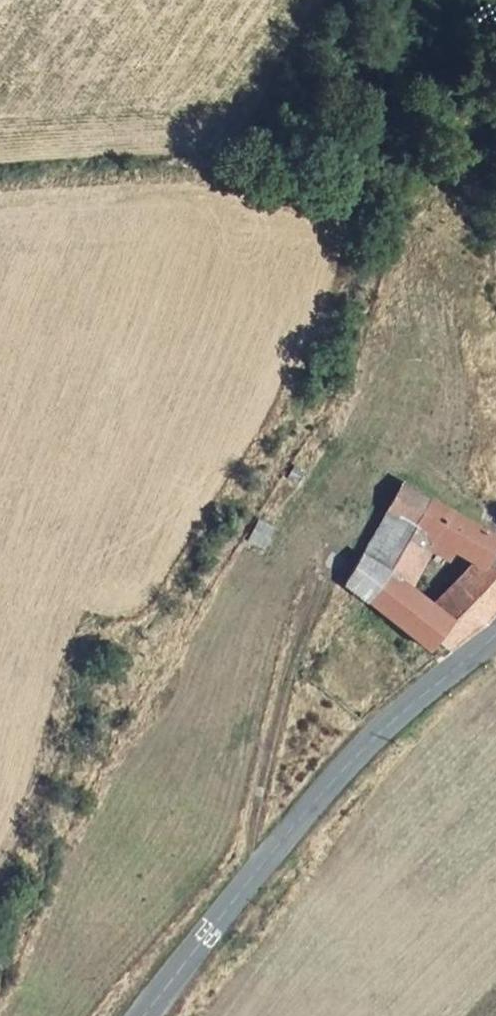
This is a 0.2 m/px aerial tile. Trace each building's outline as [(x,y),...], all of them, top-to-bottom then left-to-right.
[(402,541),(419,553),(427,540),(470,562),(478,566),(481,562),(495,542),(495,536),(426,498),(410,530),(402,541)] [(384,514),(357,554),(381,570),(402,541),(410,530),(384,514)] [(399,582),(435,608),(470,562),(427,540),(419,553),(399,582)] [(419,553),(402,541),(381,570),(399,582),(419,553)] [(436,634),(447,617),(435,608),(399,582),(381,570),(357,554),(334,585),(426,647),(436,634)] [(495,605),(495,570),(481,562),(478,566),(470,562),(435,608),(447,617),(436,634),(449,648),(476,626),(495,605)]
